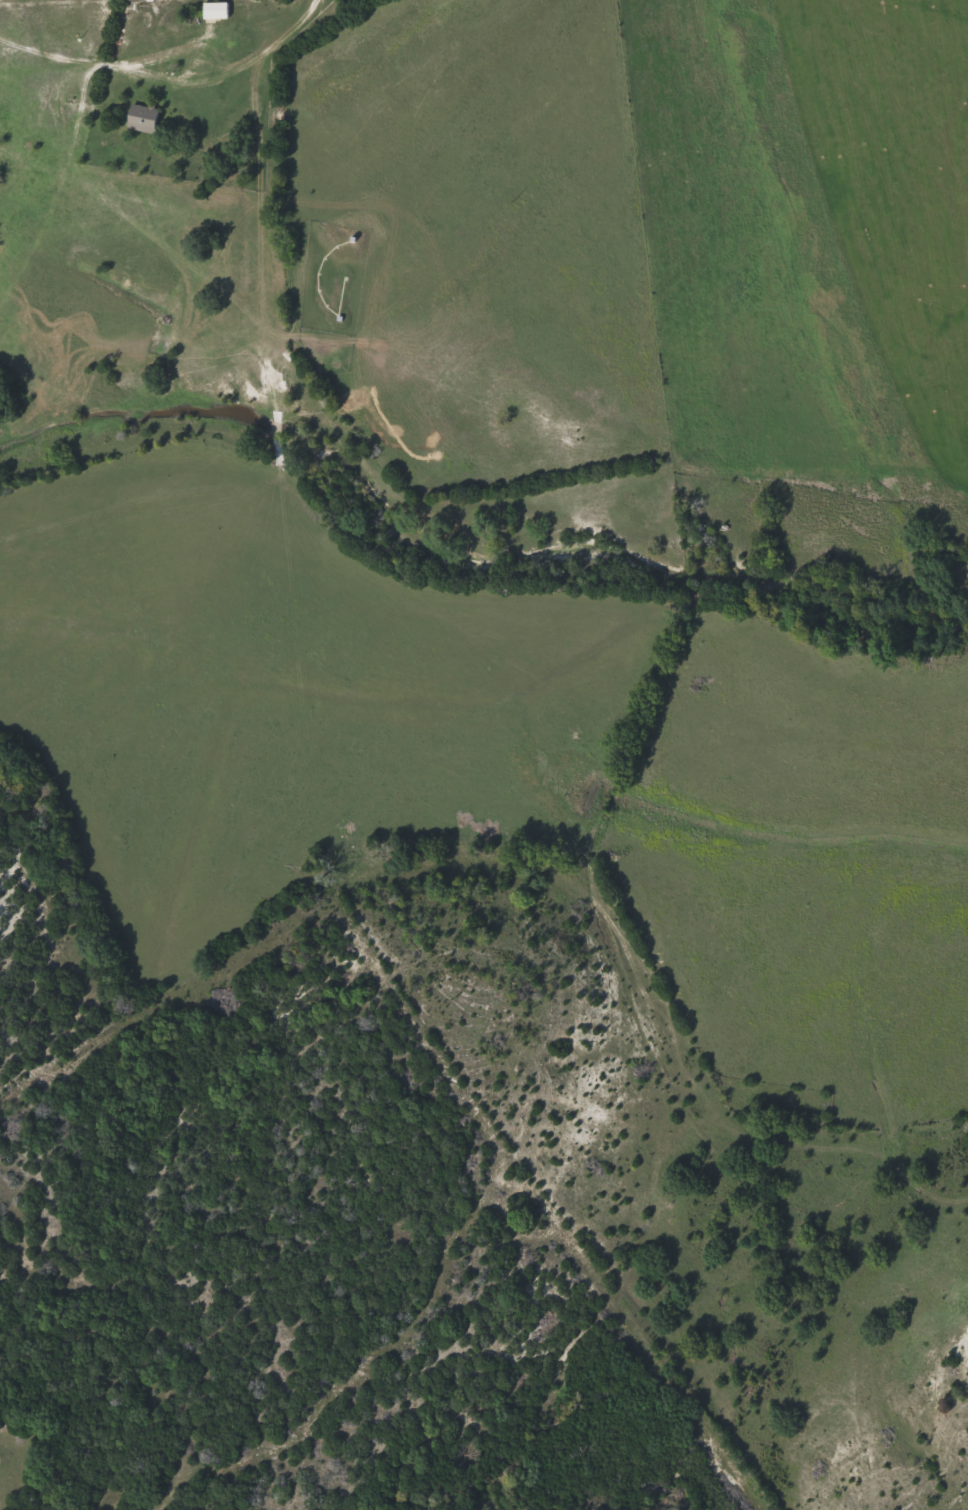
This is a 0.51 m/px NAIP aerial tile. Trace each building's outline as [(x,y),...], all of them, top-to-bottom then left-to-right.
[(205,19),(229,19),(229,2),(205,2),(205,19)] [(159,107),(132,103),(128,128),(155,132),(159,107)]
